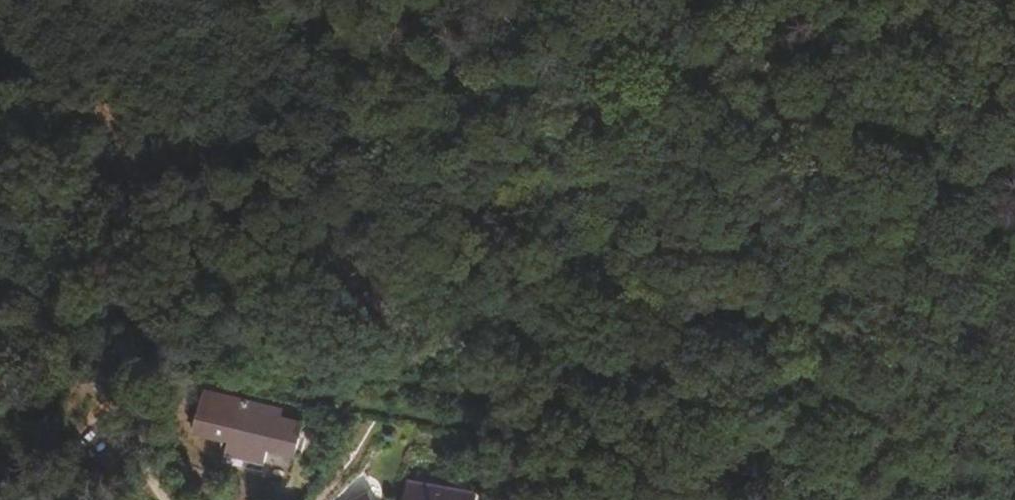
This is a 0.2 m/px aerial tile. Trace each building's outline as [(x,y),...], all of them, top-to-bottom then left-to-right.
[(299,452),(303,427),(283,422),(280,429),(233,421),(230,438),(299,452)] [(466,495),(406,485),(403,499),(465,499),(466,495)]
